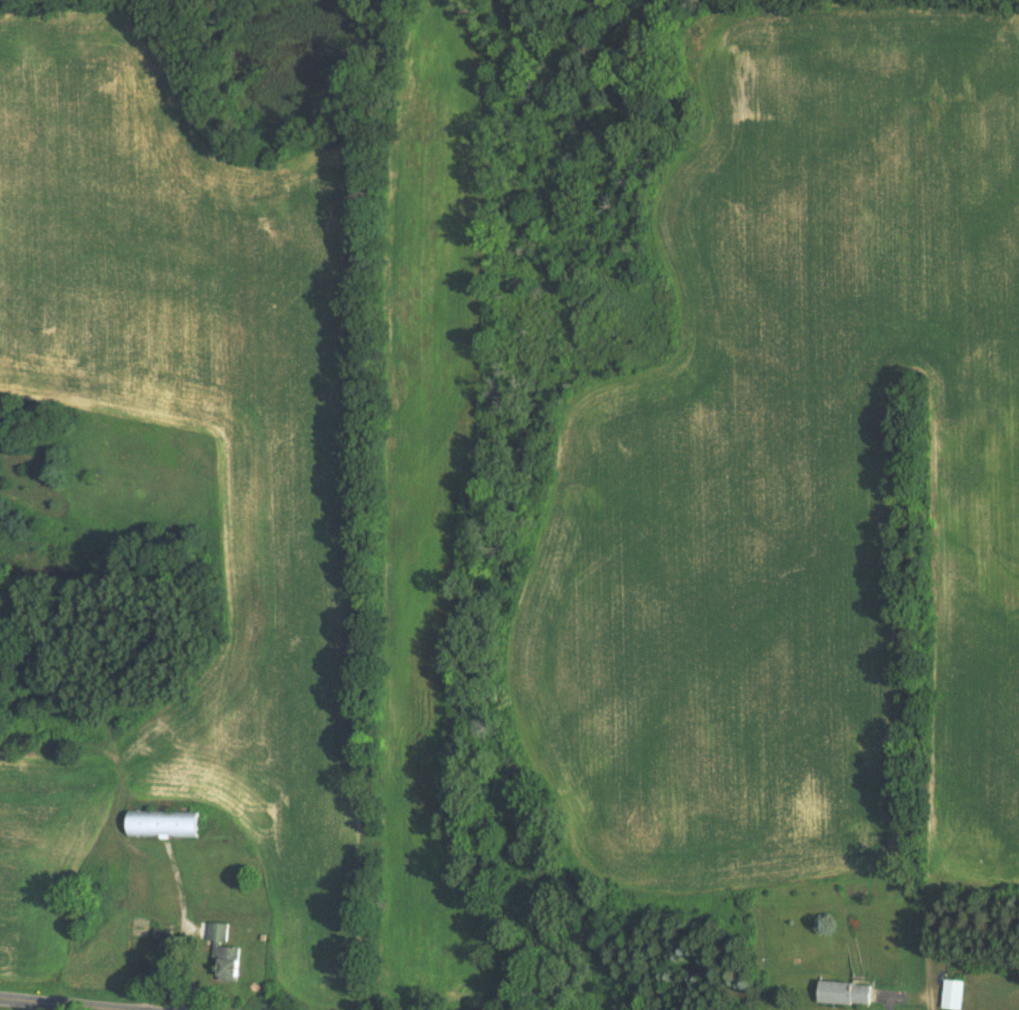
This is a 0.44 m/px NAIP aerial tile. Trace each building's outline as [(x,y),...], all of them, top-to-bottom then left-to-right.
[(199,811),(129,811),(129,838),(199,838),(199,811)] [(242,947),(228,946),(229,923),(210,922),(210,940),(214,940),(214,957),(222,957),(221,981),(240,982),(242,947)] [(944,1008),(963,1008),(963,980),(944,980),(944,1008)] [(819,1004),(871,1004),(871,983),(820,982),(819,1004)]
